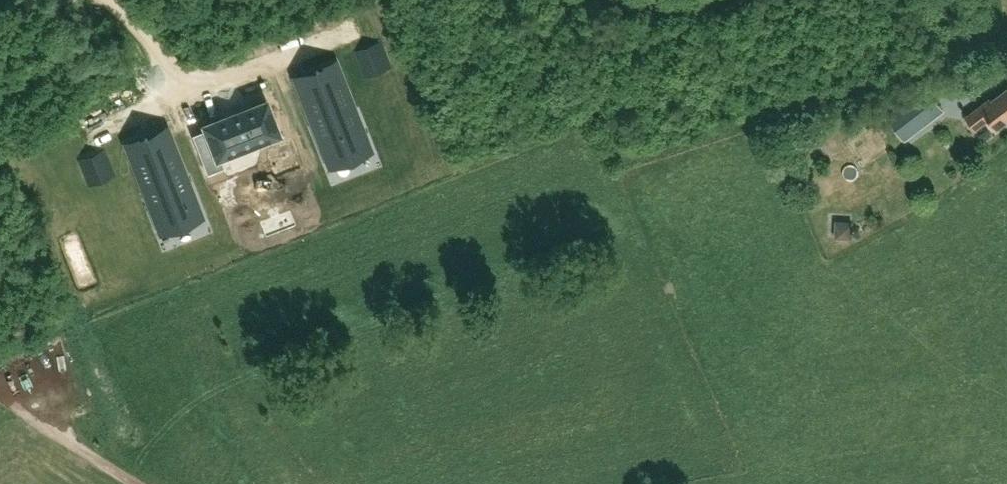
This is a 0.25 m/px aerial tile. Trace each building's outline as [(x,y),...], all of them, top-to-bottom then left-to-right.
[(320,81),(301,88),(315,124),(319,122),(332,155),(361,144),(348,111),(352,109),(335,64),(316,71),(320,81)] [(1006,121),(1006,88),(991,100),(990,98),(966,116),(976,128),(990,117),(998,128),(1006,121)] [(264,103),(207,126),(218,154),(275,131),(264,103)] [(892,122),(914,121),(913,108),(891,109),(892,122)] [(147,138),(129,145),(146,190),(151,189),(163,221),(192,210),(180,177),(184,176),(170,140),(151,147),(147,138)] [(811,215),(811,229),(824,229),(824,240),(846,241),(846,215),(811,215)]
